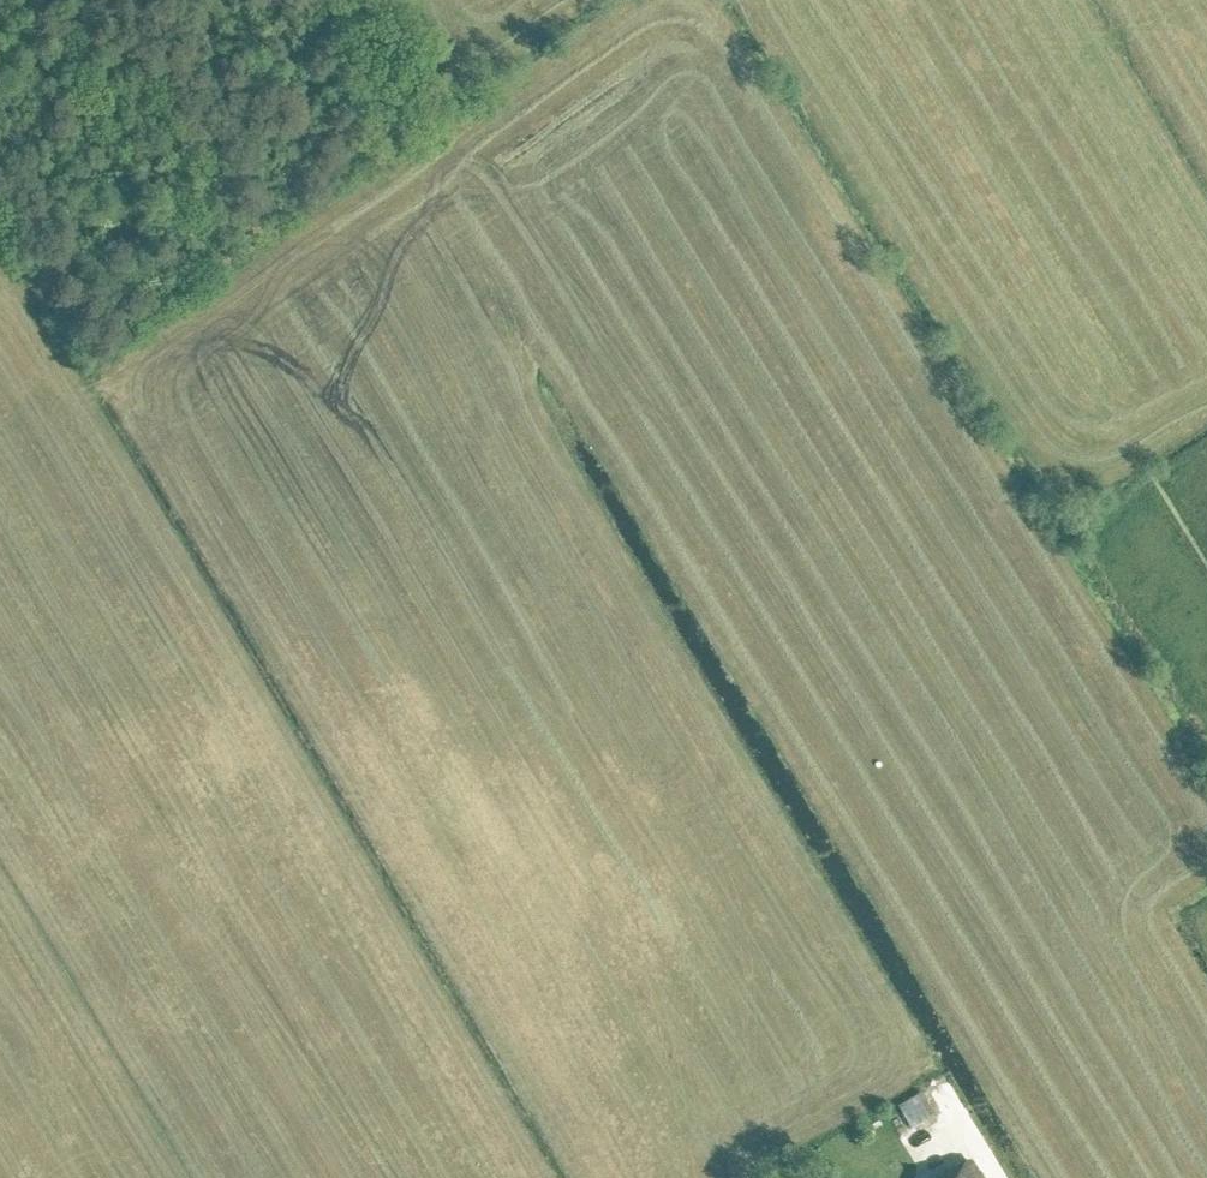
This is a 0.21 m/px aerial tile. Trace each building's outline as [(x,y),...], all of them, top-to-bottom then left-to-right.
[(927,1088),(902,1102),(915,1125),(940,1111),(927,1088)] [(971,1160),(942,1177),(982,1177),(971,1160)]
